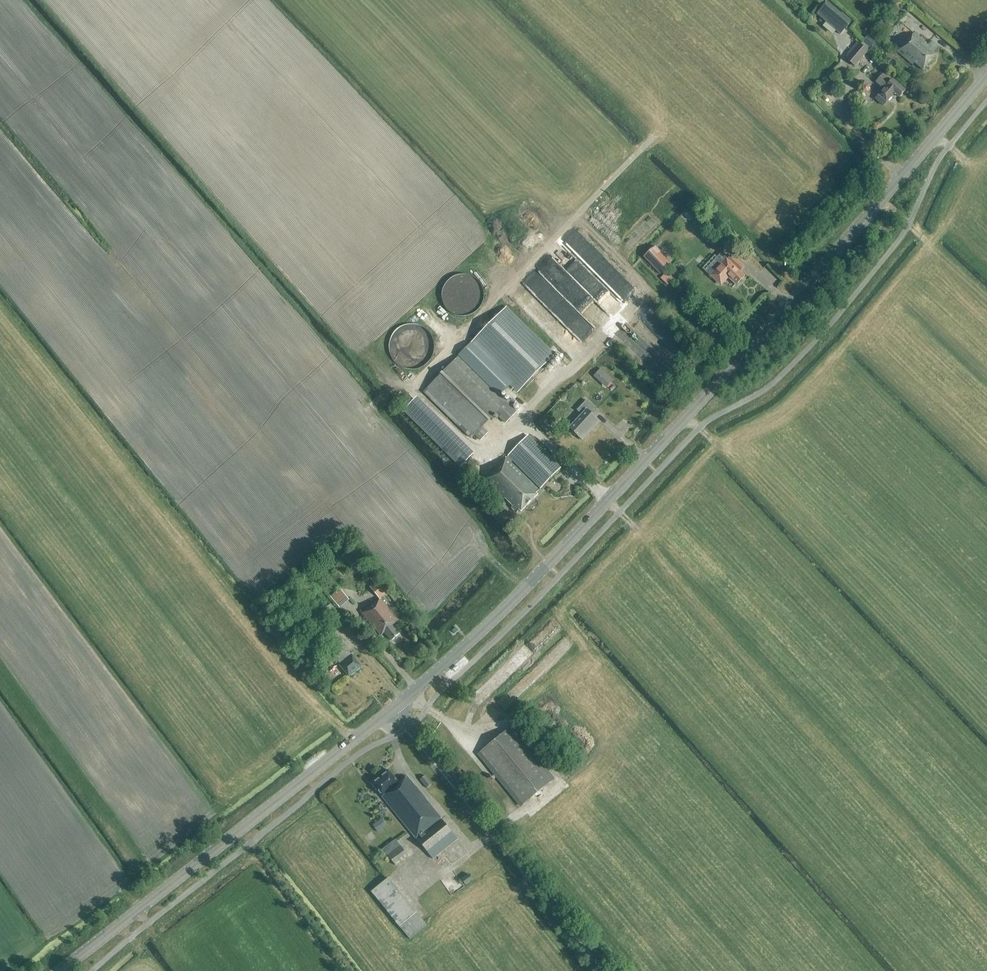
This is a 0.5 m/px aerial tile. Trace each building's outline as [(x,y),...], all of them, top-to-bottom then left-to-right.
[(840,35),(851,22),(827,1),(816,14),(840,35)] [(928,45),(914,33),(909,39),(908,38),(896,51),(913,66),(914,64),(922,71),(936,55),(926,47),(928,45)] [(875,42),(867,36),(861,43),(870,49),(875,42)] [(847,57),(844,60),(853,68),(856,64),(867,51),(858,44),(847,57)] [(891,81),(883,75),(875,83),(883,90),(878,96),(886,102),(894,93),(899,98),(905,91),(892,80),(891,81)] [(660,275),(671,265),(654,246),(643,257),(660,275)] [(552,252),(537,267),(558,289),(575,272),(568,266),(567,267),(552,252)] [(744,268),(739,263),(731,256),(727,261),(723,265),(721,263),(709,276),(717,283),(719,284),(721,284),(723,283),(728,278),(736,285),(744,276),(740,272),(744,268)] [(673,279),(666,273),(660,279),(667,286),(673,279)] [(506,306),(470,345),(518,391),(554,355),(506,306)] [(415,324),(411,324),(407,324),(404,325),(400,327),(397,329),(394,332),(392,335),(390,339),(389,342),(389,346),(389,350),(390,354),(392,357),(394,361),(397,363),(400,366),(404,367),(407,368),(411,369),(415,368),(419,367),(423,366),(426,363),(428,361),(431,357),(432,354),(433,350),(434,346),(433,342),(432,339),(431,335),(428,332),(426,329),(423,327),(419,325),(415,324)] [(553,336),(570,354),(582,342),(565,325),(553,336)] [(506,403),(459,356),(424,392),(471,438),(473,436),(481,428),(495,414),(500,418),(506,423),(519,410),(509,400),(506,403)] [(601,366),(593,375),(606,387),(614,378),(601,366)] [(582,440),(589,432),(588,430),(597,420),(592,415),(596,410),(586,400),(576,410),(581,415),(569,428),(582,440)] [(481,428),(473,436),(479,442),(487,433),(481,428)] [(560,468),(528,436),(505,459),(505,458),(501,462),(489,475),(491,476),(484,483),(495,494),(496,493),(503,500),(505,499),(512,506),(511,508),(516,513),(519,510),(521,512),(537,495),(535,493),(538,491),(509,462),(512,460),(540,488),(560,468)] [(471,454),(464,447),(451,460),(459,467),(471,454)] [(598,499),(602,504),(615,492),(611,487),(598,499)] [(358,562),(348,551),(341,557),(351,568),(358,562)] [(380,599),(388,591),(375,575),(370,579),(374,583),(369,586),(380,599)] [(349,600),(341,590),(337,593),(336,592),(330,596),(340,608),(349,600)] [(398,621),(380,599),(375,603),(375,602),(362,613),(381,636),(384,633),(391,640),(398,634),(392,626),(398,621)] [(330,604),(322,611),(327,616),(329,615),(334,620),(340,616),(330,604)] [(325,633),(315,640),(321,647),(330,639),(325,633)] [(349,676),(360,667),(344,646),(333,655),(341,665),(340,666),(349,676)] [(521,805),(553,779),(510,727),(478,754),(521,805)] [(472,752),(468,755),(483,771),(486,768),(472,752)] [(399,783),(389,771),(371,784),(434,860),(459,839),(407,776),(399,783)] [(426,788),(432,784),(425,775),(420,779),(426,788)] [(386,826),(381,819),(372,826),(378,833),(386,826)] [(408,856),(400,846),(387,856),(395,866),(408,856)] [(385,870),(389,875),(395,870),(392,865),(385,870)] [(465,884),(472,879),(469,874),(461,879),(465,884)] [(410,940),(427,926),(388,877),(371,891),(410,940)]
